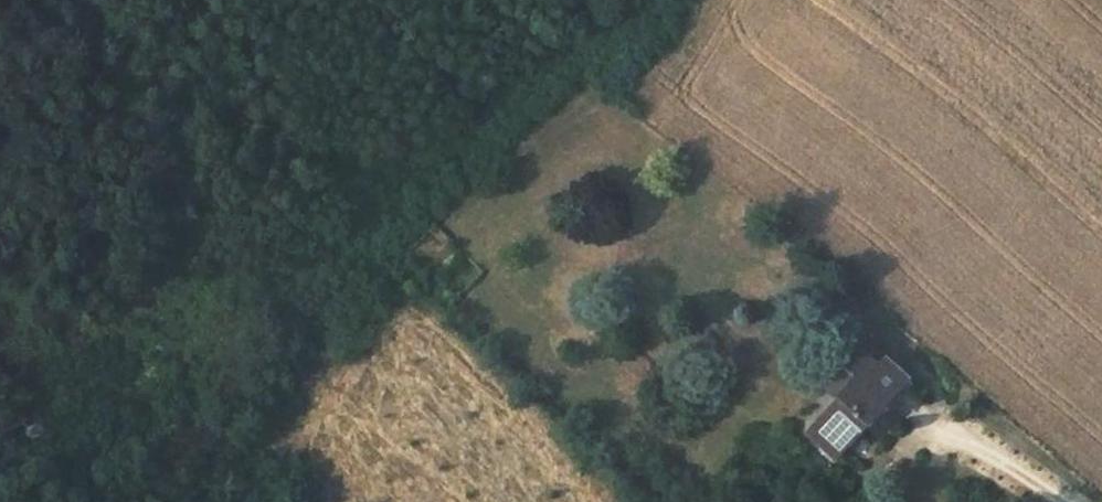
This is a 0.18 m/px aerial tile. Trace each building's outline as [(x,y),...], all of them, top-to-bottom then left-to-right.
[(861,354),(847,368),(859,379),(840,400),(809,433),(835,458),(906,382),(884,360),(877,368),(861,354)] [(828,389),(840,400),(859,379),(847,368),(828,389)]
